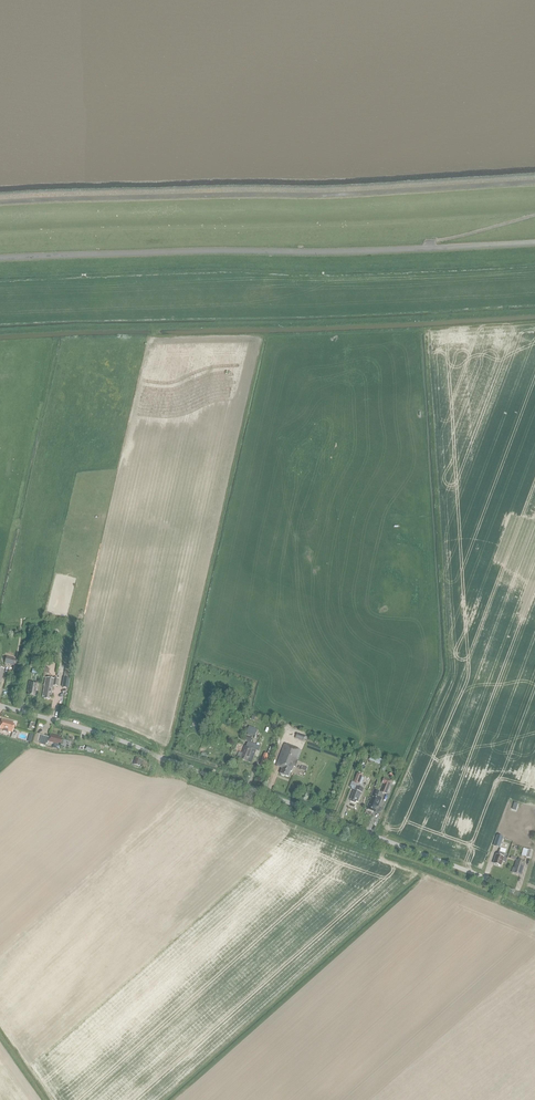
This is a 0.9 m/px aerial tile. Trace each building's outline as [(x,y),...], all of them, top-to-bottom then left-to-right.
[(5,664),(14,666),(16,659),(7,657),(5,664)] [(30,667),(37,668),(38,658),(32,657),(30,667)] [(72,666),(66,665),(62,685),(68,686),(70,678),(72,666)] [(51,698),(53,686),(58,687),(59,679),(54,678),(54,679),(46,678),(43,697),(45,697),(45,699),(49,700),(50,698),(51,698)] [(36,690),(38,691),(39,684),(29,682),(27,692),(29,692),(28,695),(35,697),(36,690)] [(2,719),(0,728),(13,732),(15,725),(13,724),(14,722),(2,719)] [(248,733),(259,736),(261,728),(250,726),(248,733)] [(295,739),(304,742),(305,736),(297,733),(295,739)] [(36,734),(34,742),(41,744),(40,746),(43,747),(44,745),(46,745),(46,743),(48,744),(48,742),(58,744),(58,743),(61,744),(62,739),(60,739),(60,737),(50,735),(49,738),(40,735),(36,734)] [(295,768),(302,751),(285,745),(276,766),(282,769),(280,774),(281,774),(281,776),(284,777),(285,776),(288,777),(290,771),(292,772),(294,767),(295,768)] [(243,754),(241,759),(252,763),(256,751),(252,749),(246,746),(245,746),(242,753),(243,753),(243,754)] [(134,764),(143,767),(146,760),(136,757),(134,764)] [(361,782),(363,776),(357,774),(354,782),(360,784),(361,782)] [(387,795),(390,786),(392,781),(384,778),(382,783),(384,784),(381,792),(387,795)] [(363,789),(359,787),(360,784),(354,782),(352,782),(350,786),(352,787),(351,789),(354,790),(350,800),(352,800),(351,802),(356,804),(356,802),(358,802),(363,789)] [(367,809),(375,812),(377,807),(378,807),(382,799),(377,797),(380,792),(374,790),(367,809)] [(534,848),(529,847),(528,850),(524,848),(521,856),(531,858),(534,848)] [(505,854),(500,852),(499,855),(496,855),(495,858),(496,859),(494,864),(501,866),(505,854)] [(525,863),(517,860),(514,869),(513,868),(512,872),(520,875),(520,873),(522,873),(525,863)]
